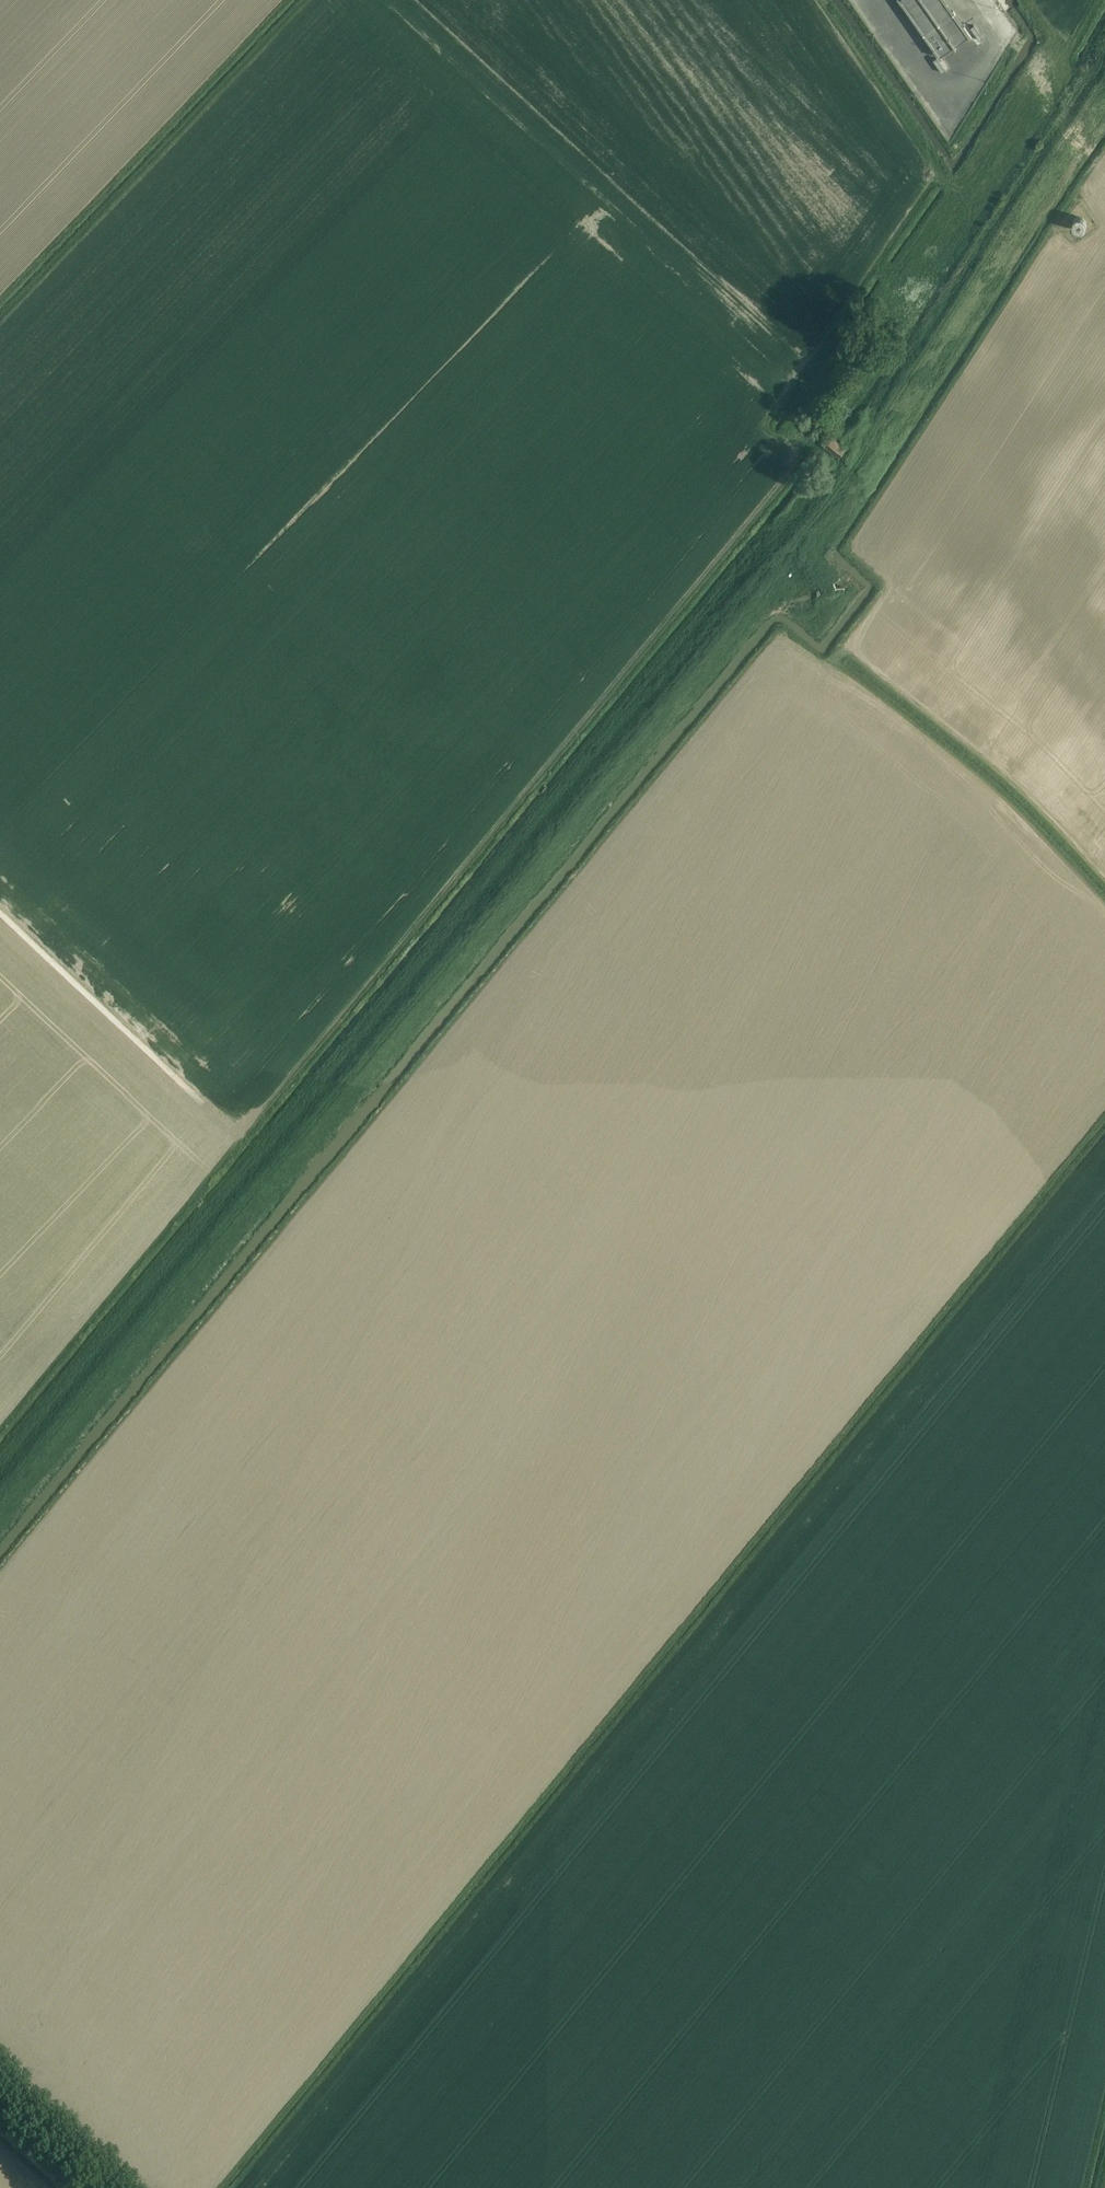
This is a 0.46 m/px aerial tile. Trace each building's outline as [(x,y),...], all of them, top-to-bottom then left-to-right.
[(939,57),(970,35),(946,0),(900,0),(939,57)] [(1081,232),(1083,231),(1085,229),(1086,227),(1087,225),(1087,222),(1085,220),(1084,218),(1081,217),(1079,217),(1076,217),(1074,219),(1073,221),(1072,223),(1071,226),(1072,228),(1074,230),(1076,232),(1078,232),(1081,232)] [(830,436),(828,434),(821,443),(838,457),(845,448),(831,436),(830,436)]
